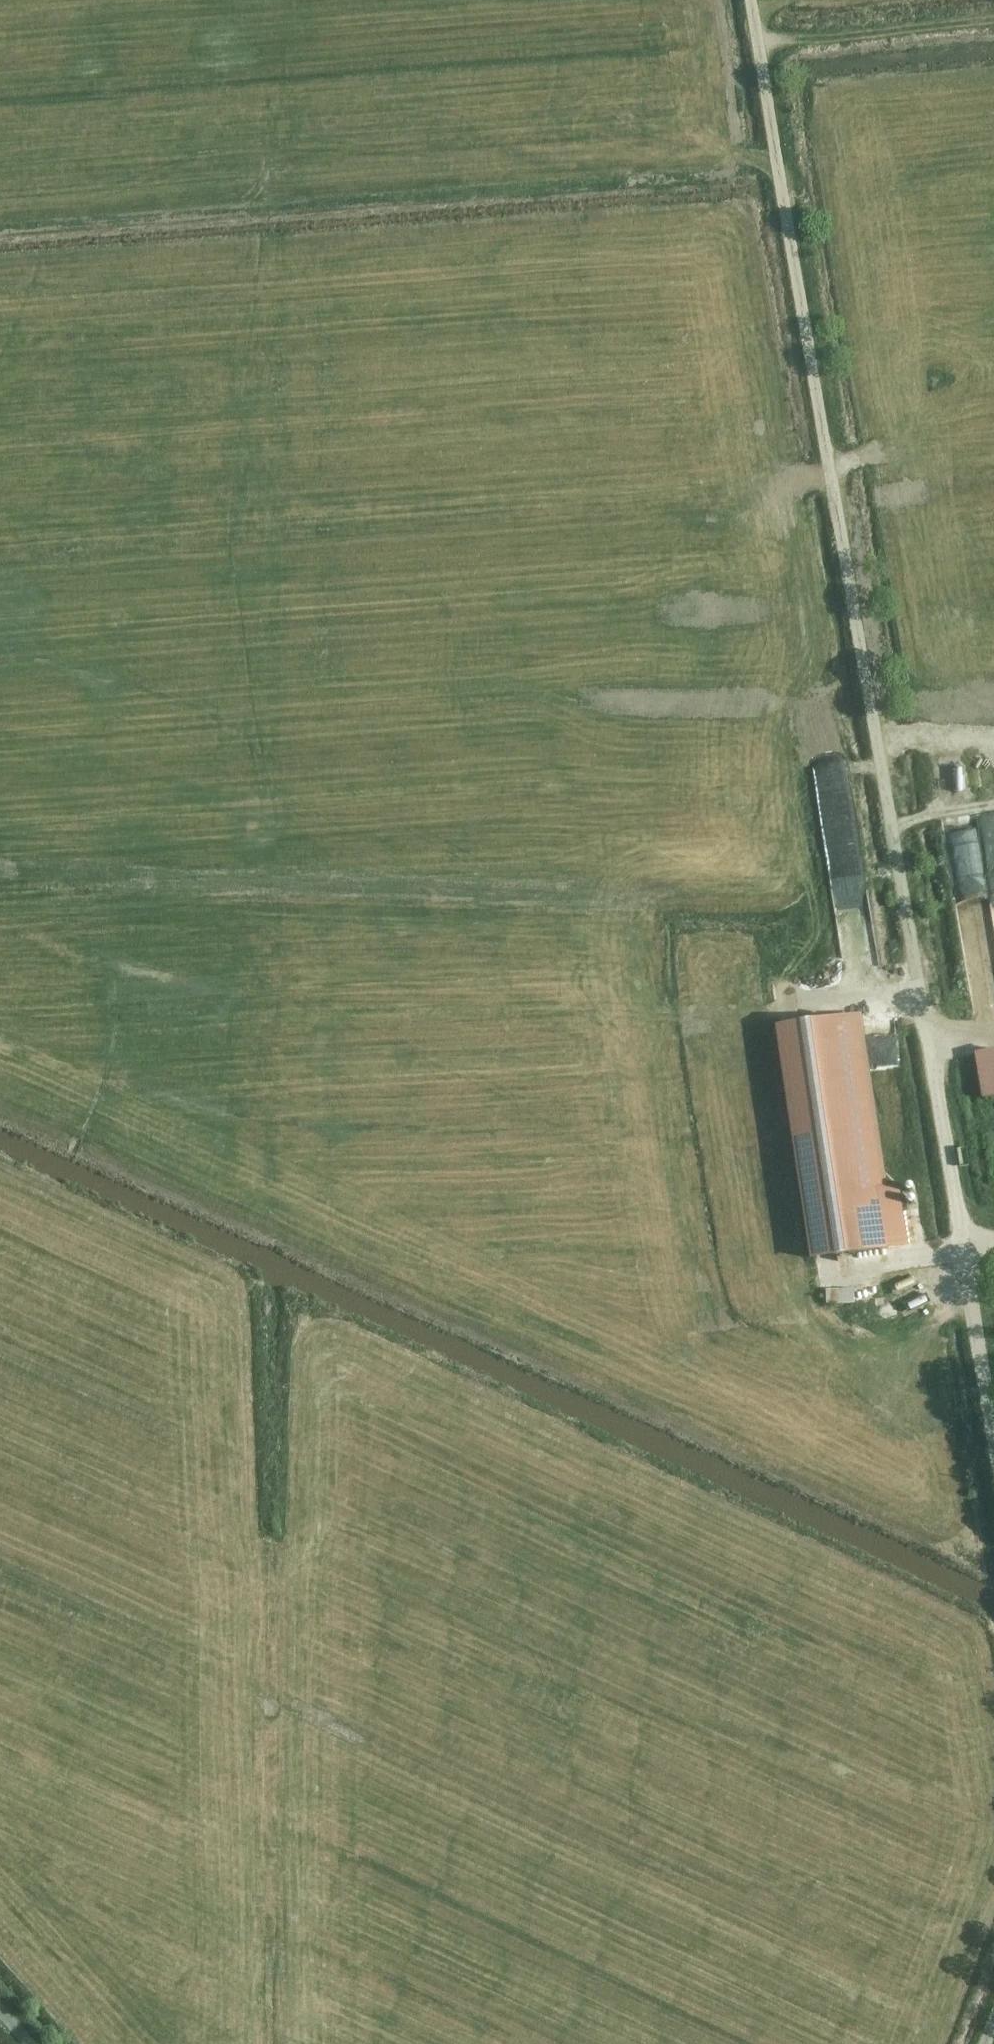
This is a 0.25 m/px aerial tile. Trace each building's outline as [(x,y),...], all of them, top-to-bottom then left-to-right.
[(980,814),(993,885),(993,811),(980,814)] [(861,1015),(776,1027),(811,1263),(909,1244),(901,1188),(886,1189),(861,1015)] [(993,1101),(993,1054),(983,1056),(991,1101),(993,1101)] [(833,1287),(834,1303),(863,1301),(862,1284),(833,1287)]
